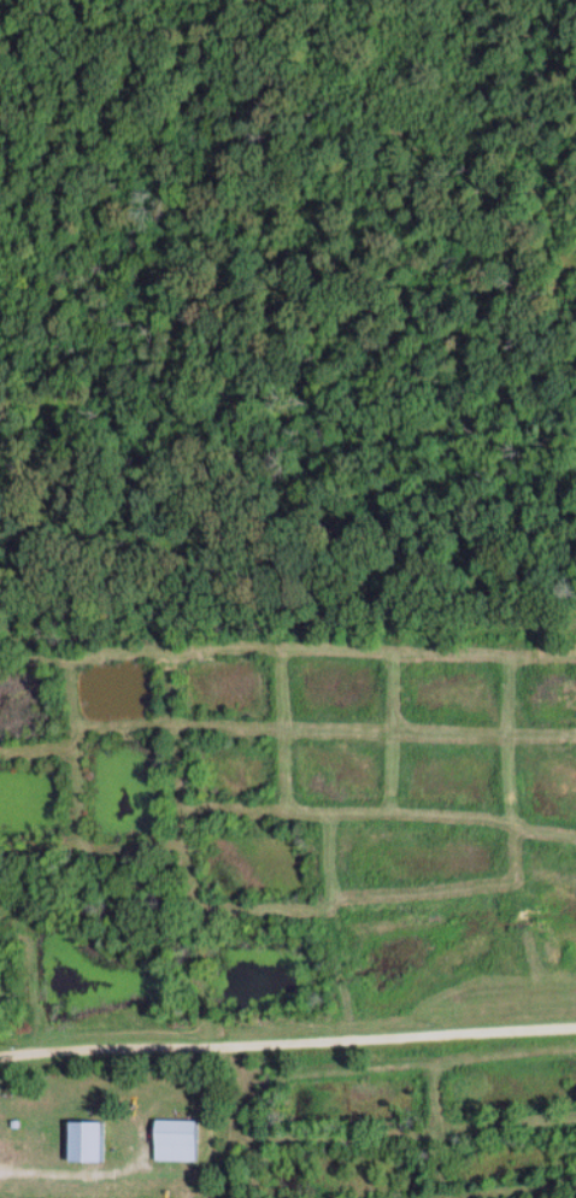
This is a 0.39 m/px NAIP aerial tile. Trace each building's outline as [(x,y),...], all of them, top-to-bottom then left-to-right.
[(199,1121),(160,1121),(160,1162),(199,1162),(199,1121)] [(106,1164),(106,1124),(74,1124),(74,1164),(106,1164)]
